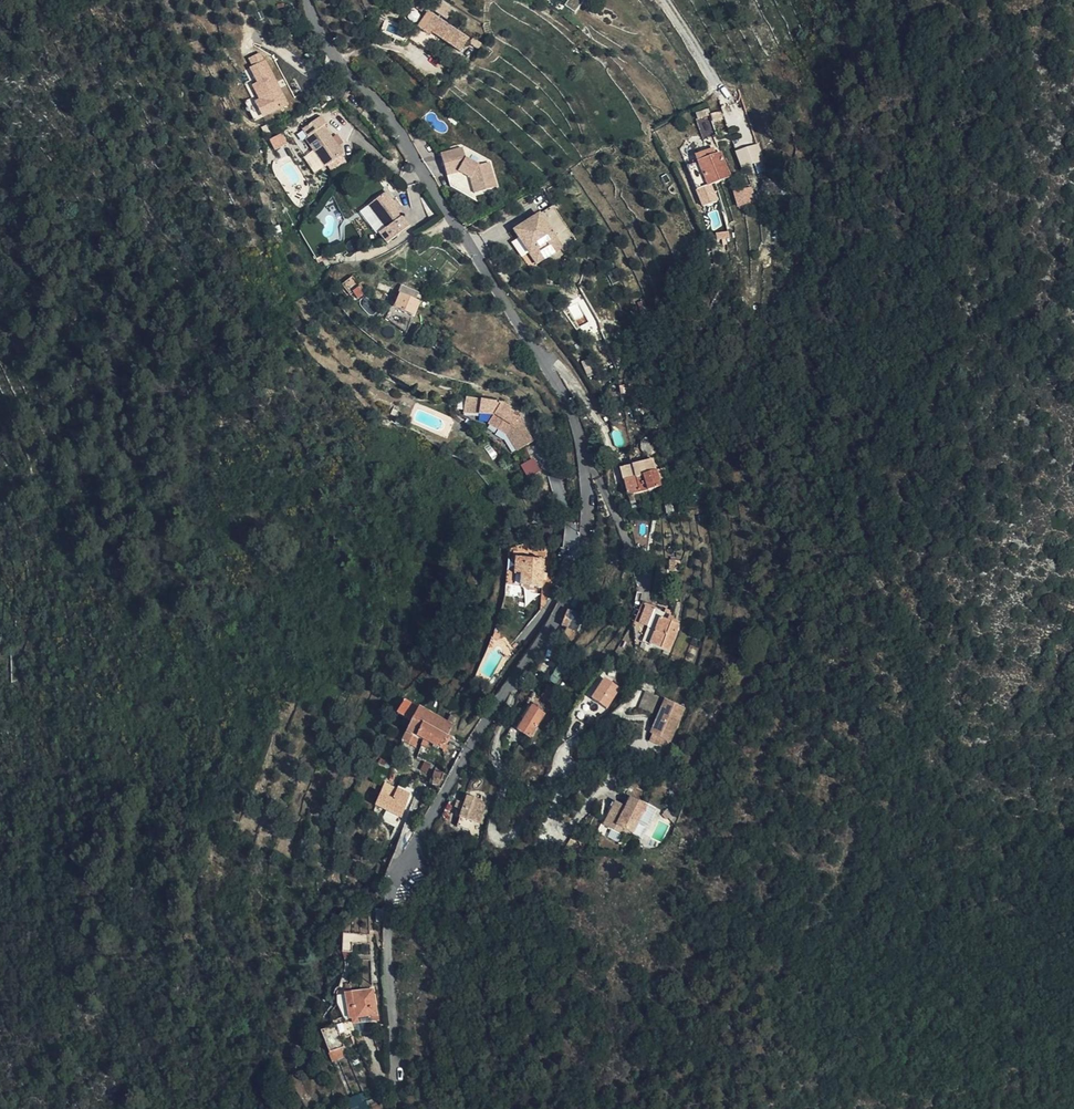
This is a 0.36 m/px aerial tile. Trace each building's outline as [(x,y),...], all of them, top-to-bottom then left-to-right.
[(450,19),(457,9),(444,0),(442,0),(436,10),(450,19)] [(474,39),(430,9),(420,25),(432,34),(434,31),(465,53),(474,39)] [(258,97),(246,102),(254,121),(289,105),(264,50),(247,58),(258,81),(252,84),(258,97)] [(704,138),(729,130),(721,106),(696,113),(704,138)] [(310,152),(324,171),(342,156),(320,128),(302,142),(310,152)] [(275,149),(287,142),(282,133),(270,139),(275,149)] [(736,151),(743,169),(765,160),(759,142),(736,151)] [(446,162),(469,156),(467,146),(444,152),(446,162)] [(725,148),(702,158),(711,184),(735,174),(725,148)] [(317,176),(324,171),(310,152),(304,158),(317,176)] [(482,165),(469,156),(446,162),(450,174),(463,170),(472,176),(476,192),(499,187),(491,162),(482,165)] [(381,182),(388,176),(376,163),(370,168),(381,182)] [(734,189),(737,206),(756,203),(754,186),(734,189)] [(368,202),(378,217),(384,226),(378,231),(385,242),(408,224),(400,213),(402,211),(385,188),(368,202)] [(551,205),(574,244),(581,239),(557,201),(551,205)] [(361,207),(370,223),(378,217),(368,202),(361,207)] [(569,248),(574,244),(551,205),(519,226),(541,262),(567,245),(569,248)] [(365,295),(351,276),(340,285),(354,304),(365,295)] [(423,299),(404,291),(400,300),(395,298),(393,304),(417,314),(423,299)] [(478,406),(481,392),(473,389),(473,392),(466,390),(462,412),(477,417),(478,406)] [(499,394),(481,392),(478,406),(494,409),(503,414),(498,421),(506,425),(519,444),(535,433),(518,407),(510,403),(510,400),(499,394)] [(658,466),(654,454),(646,457),(635,461),(638,475),(659,469),(658,466)] [(638,475),(635,461),(624,466),(631,493),(642,490),(638,475)] [(670,480),(666,468),(659,470),(663,482),(670,480)] [(642,490),(650,487),(663,482),(659,470),(659,469),(638,475),(642,490)] [(674,496),(666,498),(669,511),(677,510),(674,496)] [(550,582),(550,554),(514,555),(514,583),(550,582)] [(655,595),(644,589),(634,616),(646,621),(655,595)] [(564,621),(579,625),(584,620),(587,609),(569,605),(564,621)] [(681,614),(661,606),(650,634),(670,642),(681,614)] [(633,636),(642,640),(648,627),(639,623),(633,636)] [(505,636),(499,633),(495,638),(501,642),(505,636)] [(592,699),(608,709),(621,687),(605,678),(592,699)] [(560,686),(550,681),(543,691),(553,697),(560,686)] [(646,690),(640,706),(652,712),(659,695),(646,690)] [(648,728),(671,734),(683,700),(663,693),(648,728)] [(402,711),(415,718),(421,706),(408,699),(402,711)] [(536,700),(533,705),(542,711),(545,705),(536,700)] [(542,711),(533,705),(518,730),(529,737),(544,712),(542,711)] [(415,718),(407,736),(420,743),(433,712),(421,706),(415,718)] [(455,723),(457,718),(457,714),(453,711),(449,719),(455,723)] [(433,712),(420,743),(424,744),(425,742),(427,737),(437,741),(447,718),(433,712)] [(446,745),(455,723),(449,719),(447,718),(437,741),(440,742),(446,745)] [(669,739),(671,734),(648,728),(645,735),(656,739),(658,735),(669,739)] [(438,746),(440,742),(437,741),(427,737),(425,742),(437,749),(438,746)] [(433,758),(437,749),(425,742),(424,744),(420,751),(433,758)] [(432,771),(446,778),(451,769),(436,762),(433,768),(432,771)] [(384,792),(380,802),(391,806),(386,818),(399,824),(408,802),(384,792)] [(484,796),(470,793),(469,799),(462,797),(461,804),(467,806),(466,813),(468,814),(465,826),(477,829),(479,815),(490,817),(493,800),(483,798),(484,796)] [(622,828),(628,830),(640,803),(625,795),(620,804),(610,799),(604,811),(610,814),(604,826),(619,833),(622,828)] [(640,803),(628,830),(636,834),(648,807),(640,803)] [(598,823),(604,826),(610,814),(604,811),(598,823)] [(378,1001),(357,1006),(362,1032),(384,1028),(378,1001)] [(332,1061),(345,1057),(335,1026),(322,1030),(332,1061)] [(348,1099),(352,1108),(371,1108),(363,1092),(348,1099)]
